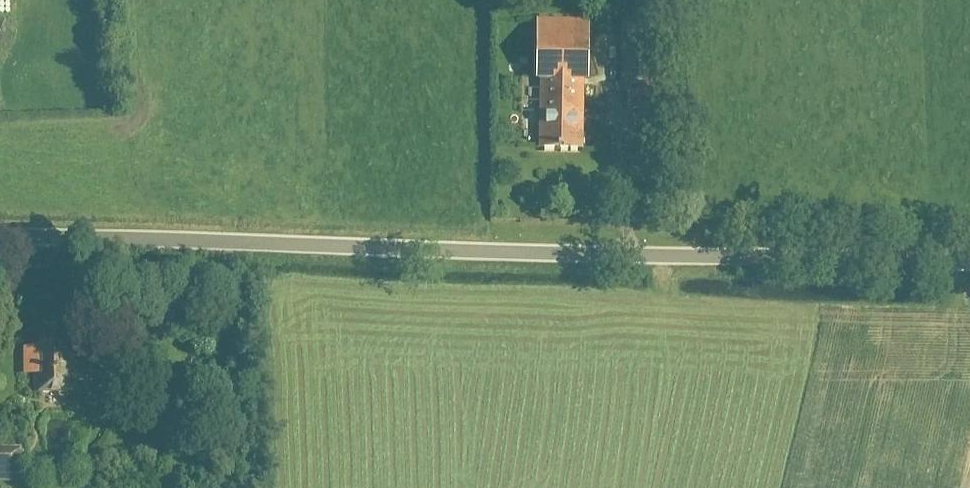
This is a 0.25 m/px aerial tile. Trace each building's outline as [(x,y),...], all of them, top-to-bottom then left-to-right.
[(582,78),(587,78),(587,20),(537,20),(537,78),(542,78),(542,148),(582,148),(582,78)] [(655,108),(656,90),(629,91),(629,109),(655,108)] [(36,393),(75,392),(74,322),(35,323),(36,393)] [(24,448),(0,447),(0,481),(24,481),(24,448)]
